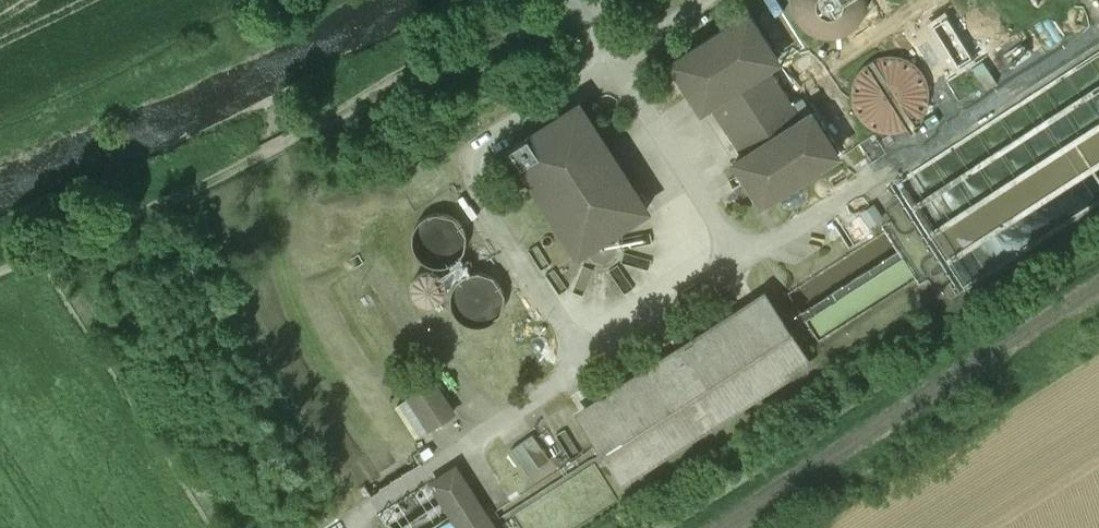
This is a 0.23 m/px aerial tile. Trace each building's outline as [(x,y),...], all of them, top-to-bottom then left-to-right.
[(831,36),(844,33),(855,26),(863,15),(867,2),(867,0),(791,0),(792,8),(797,20),(806,29),(818,35),(831,36)] [(747,15),(671,64),(701,110),(712,104),(745,156),(734,163),(761,204),(837,156),(810,114),(800,121),(766,69),(777,62),(747,15)] [(880,132),(893,133),(906,130),(917,122),(925,111),(929,99),(928,85),(922,73),(913,63),(901,57),(888,56),(874,59),(863,67),(855,78),(852,90),(853,104),(858,116),(867,126),(880,132)] [(647,210),(579,104),(509,149),(577,255),(647,210)] [(455,253),(453,214),(416,216),(418,254),(455,253)] [(882,275),(904,261),(898,251),(801,310),(819,339),(855,316),(850,307),(888,284),(882,275)] [(405,287),(428,307),(447,286),(425,266),(405,287)] [(488,320),(500,282),(461,270),(449,308),(488,320)] [(806,363),(764,298),(581,415),(623,480),(806,363)] [(404,401),(394,407),(415,438),(453,413),(433,382),(422,389),(413,376),(395,388),(404,401)] [(532,434),(511,449),(529,475),(550,460),(532,434)] [(432,483),(461,527),(493,527),(455,468),(432,483)]
